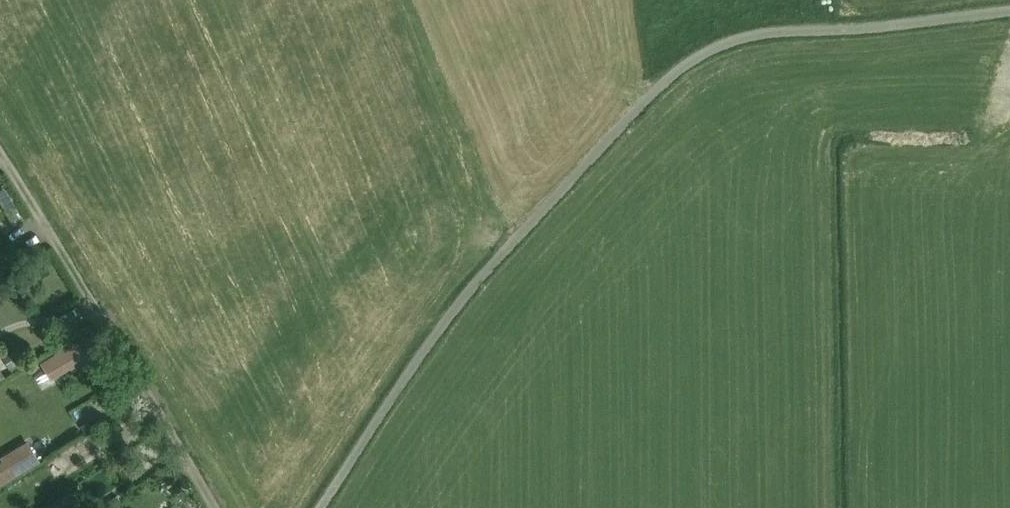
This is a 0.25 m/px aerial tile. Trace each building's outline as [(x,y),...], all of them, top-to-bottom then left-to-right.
[(96,351),(87,337),(44,363),(53,377),(96,351)] [(0,465),(0,485),(38,461),(29,447),(0,465)] [(78,506),(74,500),(67,498),(53,507),(77,507),(78,506)]
